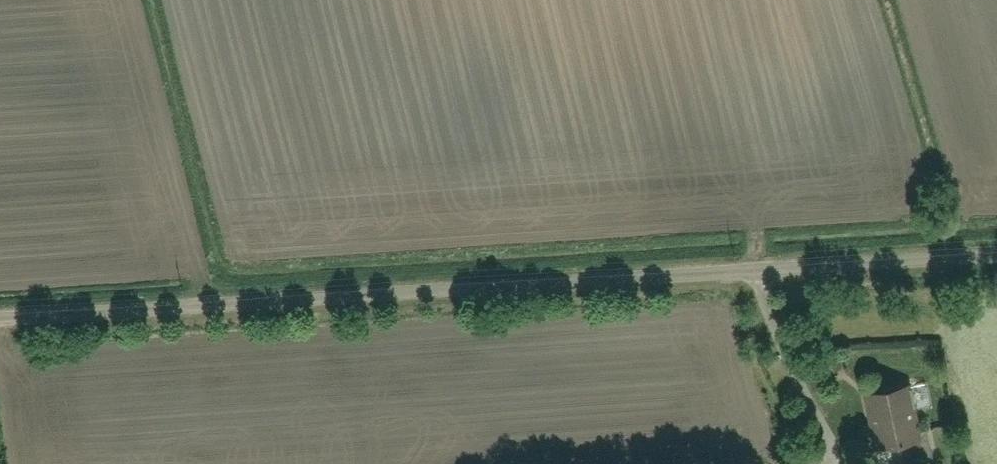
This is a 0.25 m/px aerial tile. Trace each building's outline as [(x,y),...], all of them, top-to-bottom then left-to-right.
[(914,384),(862,393),(872,451),(925,441),(914,384)]
